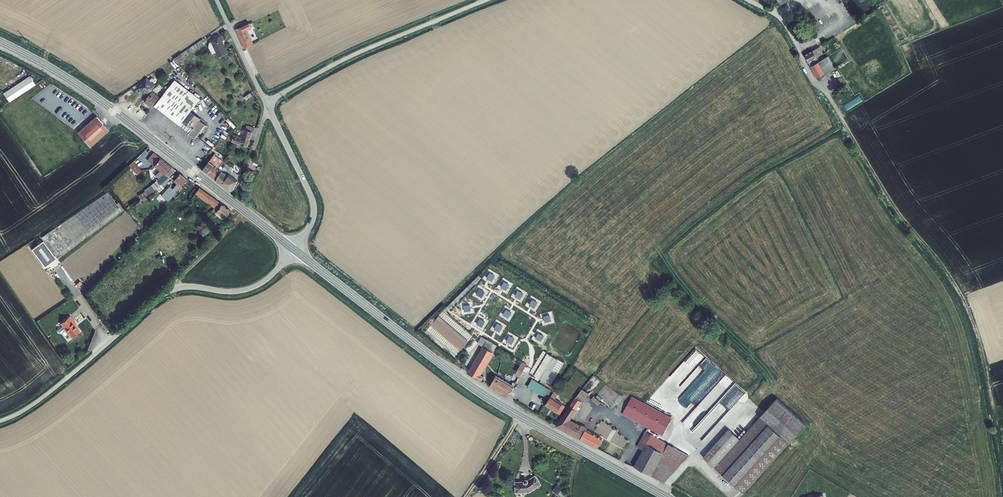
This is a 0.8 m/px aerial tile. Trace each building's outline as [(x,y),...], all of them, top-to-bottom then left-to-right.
[(252,29),(250,23),(236,29),(244,48),(254,44),(248,30),(252,29)] [(216,52),(218,57),(228,53),(220,35),(215,37),(210,40),(211,41),(216,52)] [(202,39),(174,59),(178,64),(187,58),(184,55),(187,53),(189,55),(205,44),(202,39)] [(823,53),(819,46),(813,50),(817,57),(823,53)] [(817,57),(813,50),(812,50),(804,54),(809,63),(809,62),(817,58),(817,57)] [(835,69),(828,56),(819,61),(811,66),(810,66),(817,80),(835,69)] [(817,58),(809,62),(811,66),(819,61),(817,58)] [(29,76),(4,93),(9,101),(36,84),(29,76)] [(138,88),(148,97),(152,91),(153,90),(152,90),(156,85),(152,82),(150,80),(147,77),(138,88)] [(201,119),(191,111),(200,99),(175,80),(155,106),(189,133),(188,134),(195,139),(200,133),(201,133),(207,126),(200,120),(201,119)] [(144,102),(152,108),(160,97),(152,91),(148,97),(144,102)] [(90,147),(109,130),(97,115),(77,132),(90,147)] [(232,142),(248,147),(252,132),(254,132),(255,128),(247,125),(243,138),(234,135),(234,136),(232,141),(232,142)] [(154,165),(160,157),(154,152),(147,161),(154,165)] [(203,170),(208,174),(220,158),(215,155),(215,154),(203,170)] [(154,165),(153,166),(163,174),(157,180),(160,184),(166,179),(176,170),(160,157),(154,165)] [(221,166),(224,161),(220,158),(208,174),(212,177),(218,169),(221,166)] [(142,171),(133,161),(128,166),(137,175),(142,171)] [(227,164),(225,167),(232,172),(233,171),(235,169),(231,166),(231,167),(227,164)] [(224,168),(222,171),(217,180),(222,184),(229,175),(232,172),(225,167),(224,166),(224,168)] [(217,180),(222,171),(218,169),(212,177),(217,180)] [(239,175),(233,171),(232,172),(229,175),(238,180),(239,175)] [(187,179),(179,173),(173,181),(177,184),(180,187),(187,179)] [(234,189),(238,180),(229,175),(222,184),(230,191),(234,189)] [(160,184),(156,188),(159,192),(164,188),(163,187),(169,182),(166,179),(160,184)] [(156,188),(160,184),(157,180),(151,185),(144,190),(145,191),(138,195),(140,199),(147,194),(154,190),(156,188)] [(180,187),(177,184),(173,189),(169,186),(161,195),(168,201),(178,190),(180,187)] [(202,189),(199,194),(212,203),(215,199),(202,189)] [(56,258),(57,259),(122,210),(121,209),(117,204),(108,192),(41,237),(43,240),(56,258)] [(215,199),(212,203),(220,209),(221,207),(223,204),(215,199)] [(224,210),(232,215),(234,213),(226,207),(224,210)] [(228,221),(232,215),(224,210),(223,211),(220,216),(228,221)] [(45,266),(56,258),(43,240),(32,249),(45,266)] [(496,276),(490,273),(486,278),(492,282),(496,276)] [(510,285),(504,282),(501,287),(506,291),(510,285)] [(485,292),(479,289),(476,294),(482,298),(485,292)] [(524,294),(518,290),(515,296),(520,299),(524,294)] [(538,303),(533,299),(529,305),(534,308),(538,303)] [(512,313),(506,309),(503,315),(508,318),(512,313)] [(71,316),(60,324),(62,326),(68,334),(72,338),(81,331),(77,327),(77,326),(75,324),(77,323),(71,316)] [(468,341),(439,316),(436,320),(431,325),(430,326),(461,351),(468,341)] [(485,322),(480,318),(476,324),(482,327),(485,322)] [(503,327),(498,323),(494,329),(500,332),(503,327)] [(68,334),(62,326),(59,329),(58,330),(58,331),(59,333),(60,333),(61,333),(62,333),(65,337),(68,334)] [(544,336),(539,333),(535,338),(541,342),(544,336)] [(509,336),(506,341),(512,345),(515,339),(509,336)] [(477,344),(483,347),(493,353),(497,346),(482,337),(477,344)] [(483,347),(467,373),(478,379),(482,381),(484,377),(481,375),(494,353),(493,353),(483,347)] [(558,360),(547,353),(534,376),(544,383),(558,360)] [(703,441),(739,399),(720,383),(727,374),(707,357),(701,364),(703,366),(702,367),(708,371),(704,376),(710,381),(707,386),(723,400),(694,434),(703,441)] [(527,365),(523,362),(515,375),(519,378),(527,365)] [(508,397),(514,386),(512,385),(496,376),(490,387),(508,397)] [(527,387),(547,398),(551,391),(532,379),(527,387)] [(589,394),(582,390),(575,398),(582,402),(583,403),(589,394)] [(554,391),(545,405),(556,414),(556,413),(562,405),(562,404),(555,399),(558,394),(554,391)] [(595,398),(594,396),(591,400),(598,406),(601,402),(600,402),(595,398)] [(638,396),(628,413),(668,435),(678,418),(638,396)] [(582,402),(575,398),(555,427),(597,449),(602,439),(586,430),(587,428),(583,426),(581,425),(581,426),(570,420),(577,409),(579,407),(582,402)] [(735,431),(709,458),(748,495),(813,428),(785,401),(747,441),(735,431)] [(562,405),(556,413),(560,415),(565,407),(562,405)] [(598,432),(609,439),(615,431),(618,434),(619,432),(605,422),(598,432)] [(648,449),(657,434),(652,431),(642,446),(648,449)] [(639,466),(657,476),(675,443),(658,433),(657,434),(648,449),(639,466)] [(669,482),(695,455),(675,443),(657,476),(669,482)] [(524,482),(515,482),(515,486),(515,490),(515,494),(530,494),(542,485),(536,475),(528,480),(527,480),(526,480),(525,480),(524,481),(524,482)] [(563,489),(558,485),(552,491),(557,495),(563,489)]
